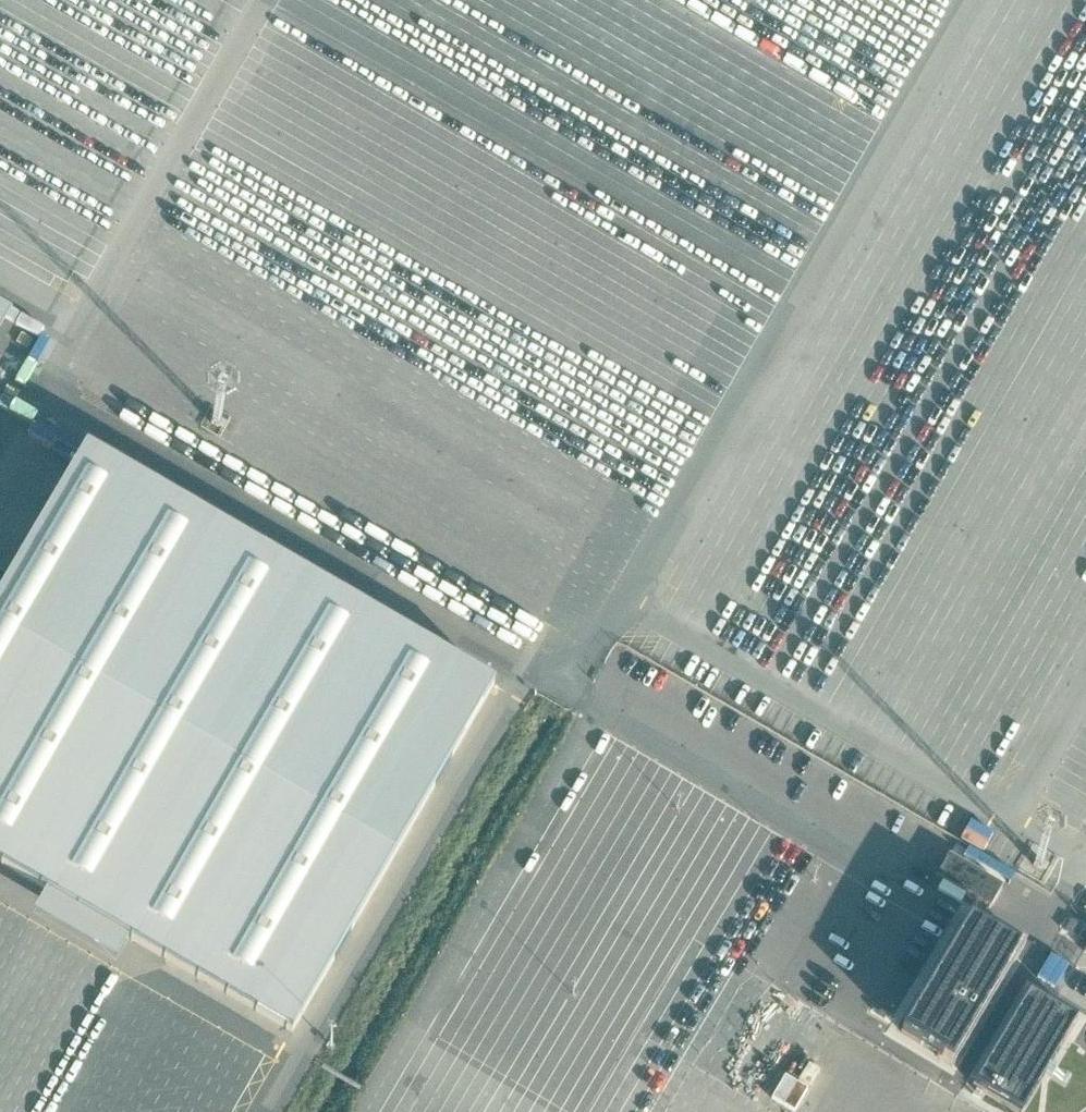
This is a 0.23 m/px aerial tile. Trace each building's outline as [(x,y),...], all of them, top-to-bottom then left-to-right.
[(73,443),(0,569),(0,867),(281,1030),(485,681),(73,443)] [(1004,893),(952,861),(940,880),(993,912),(1004,893)] [(1030,947),(971,912),(897,1034),(957,1070),(1030,947)] [(981,1098),(1005,1111),(1031,1111),(1078,1031),(1033,1006),(981,1098)]
